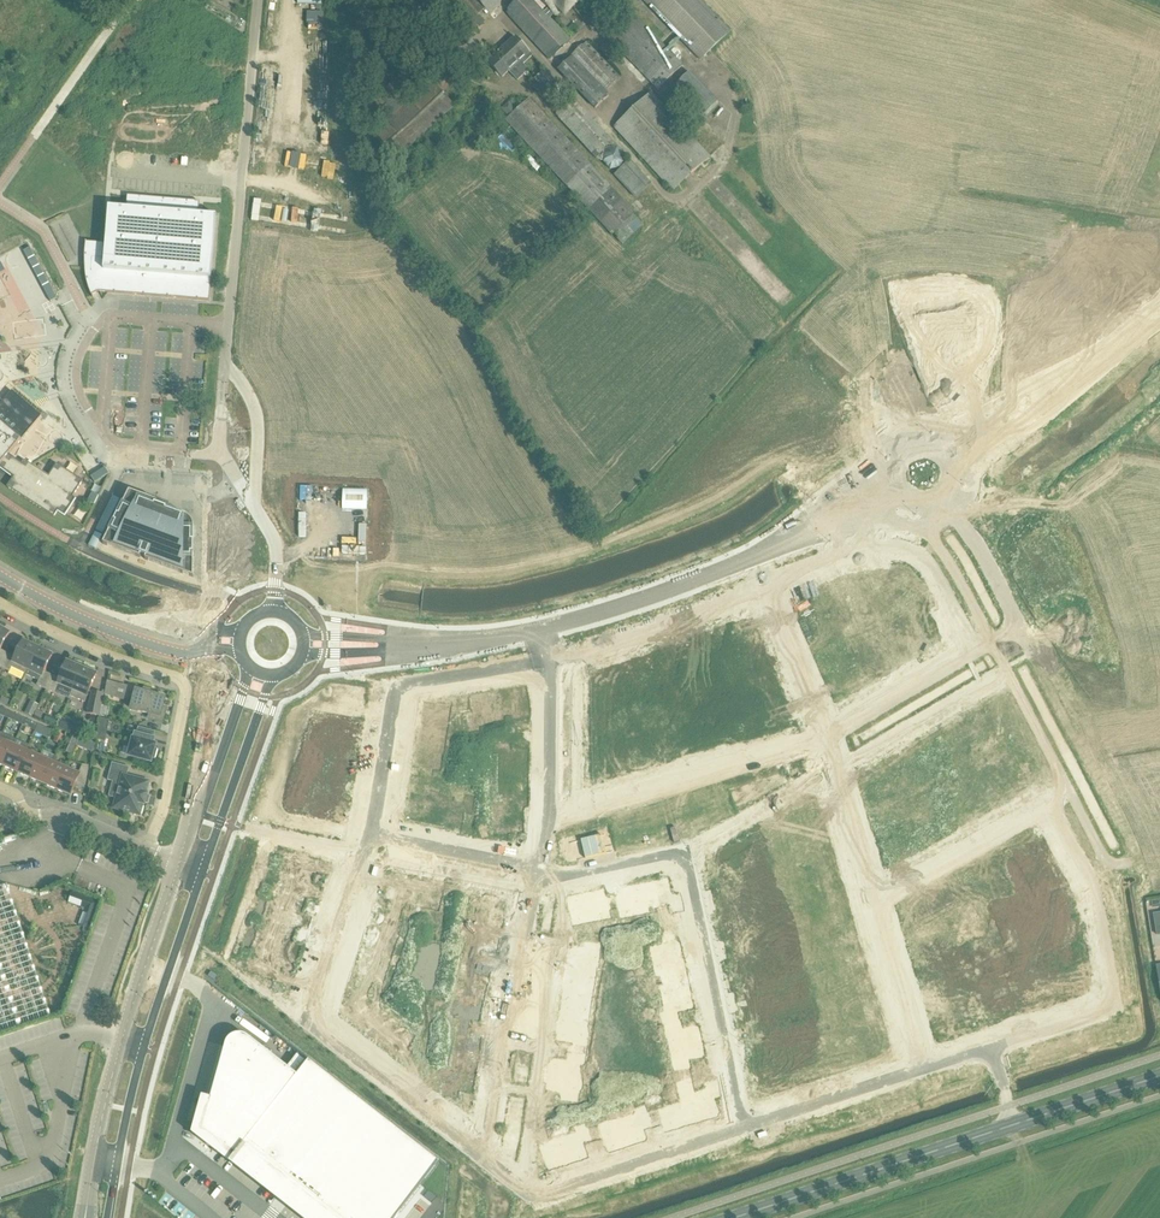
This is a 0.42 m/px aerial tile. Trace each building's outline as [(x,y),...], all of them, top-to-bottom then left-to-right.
[(478,0),(440,0),(437,2),(470,39),(486,23),(479,16),(484,12),(488,16),(491,13),(478,0)] [(491,13),(504,0),(478,0),(491,13)] [(545,12),(533,0),(521,0),(508,11),(508,12),(507,14),(550,61),(552,59),(553,60),(571,44),(570,43),(572,41),(550,18),(553,15),(555,18),(561,13),(564,16),(578,3),(576,0),(542,0),(549,8),(545,12)] [(661,3),(659,0),(645,0),(649,8),(661,3)] [(676,36),(700,58),(709,47),(686,26),(676,36)] [(510,36),(487,55),(496,66),(488,72),(494,80),(504,71),(512,81),(533,63),(510,36)] [(610,96),(606,91),(620,77),(587,43),(558,71),(595,110),(610,96)] [(539,73),(526,81),(537,98),(556,85),(543,65),(536,70),(539,73)] [(646,83),(656,78),(651,67),(641,72),(646,83)] [(692,113),(690,115),(696,121),(712,102),(697,90),(684,106),(692,113)] [(649,91),(610,125),(670,192),(710,157),(676,119),(675,120),(649,91)] [(598,157),(631,196),(645,184),(571,98),(559,108),(600,156),(598,157)] [(505,112),(521,143),(546,130),(530,99),(505,112)] [(497,134),(508,147),(514,142),(503,129),(497,134)] [(527,152),(521,157),(533,170),(539,165),(527,152)] [(200,202),(127,196),(126,209),(109,207),(106,244),(87,242),(86,241),(85,253),(85,270),(87,284),(93,297),(92,295),(99,292),(210,301),(216,216),(199,215),(200,202)] [(28,260),(35,257),(30,248),(25,251),(24,251),(28,260)] [(33,269),(39,266),(35,257),(28,260),(33,269)] [(38,278),(44,275),(39,266),(33,269),(38,278)] [(43,287),(49,284),(44,275),(38,278),(43,287)] [(49,284),(43,287),(51,302),(57,299),(54,293),(49,284)] [(29,311),(21,315),(26,324),(33,320),(29,311)] [(42,356),(42,348),(52,349),(53,338),(38,338),(37,355),(42,356)] [(47,386),(34,391),(41,410),(54,405),(47,386)] [(13,477),(7,487),(54,517),(58,511),(65,515),(75,498),(73,497),(83,481),(57,464),(49,476),(25,460),(22,464),(9,455),(42,416),(12,391),(0,406),(0,467),(13,477)] [(129,491),(103,544),(140,558),(141,555),(146,557),(145,560),(193,578),(194,559),(194,542),(192,542),(192,531),(192,530),(188,520),(187,519),(186,519),(186,518),(185,518),(184,518),(177,515),(176,515),(166,511),(167,509),(166,508),(166,509),(161,507),(156,506),(157,502),(129,491)] [(102,536),(95,532),(89,545),(95,549),(102,536)] [(880,569),(864,568),(863,583),(856,583),(856,599),(864,599),(864,594),(879,594),(879,586),(880,569)] [(905,624),(911,636),(934,624),(927,610),(913,618),(910,611),(897,619),(901,626),(905,624)] [(9,634),(3,631),(4,629),(0,626),(0,650),(9,634)] [(26,674),(39,647),(31,643),(30,645),(24,642),(16,659),(8,654),(1,668),(9,672),(12,667),(26,674)] [(46,690),(52,676),(44,672),(52,656),(46,653),(47,651),(39,647),(26,674),(28,671),(42,677),(37,686),(46,690)] [(680,651),(668,655),(676,677),(687,674),(680,651)] [(668,655),(657,659),(664,681),(676,677),(668,655)] [(868,657),(856,662),(866,684),(877,679),(868,657)] [(657,659),(645,663),(652,685),(664,681),(657,659)] [(70,696),(83,667),(74,663),(74,665),(67,662),(60,680),(52,676),(46,690),(55,694),(58,685),(72,691),(70,696)] [(856,662),(845,667),(854,689),(866,684),(856,662)] [(645,663),(634,667),(640,688),(652,685),(645,663)] [(83,667),(70,696),(85,702),(96,675),(90,672),(91,670),(83,667)] [(109,682),(105,695),(115,698),(119,685),(109,682)] [(151,695),(151,693),(151,691),(150,691),(151,691),(144,689),(143,693),(136,691),(133,702),(132,709),(150,714),(149,719),(163,723),(167,709),(163,708),(166,699),(151,695)] [(525,689),(512,691),(516,713),(529,711),(525,689)] [(512,691),(499,693),(502,716),(516,713),(512,691)] [(100,716),(104,695),(92,692),(88,714),(100,716)] [(499,693),(486,695),(489,718),(502,716),(499,693)] [(486,695),(472,697),(476,720),(489,718),(486,695)] [(22,715),(31,718),(35,703),(26,700),(22,715)] [(424,703),(422,716),(445,719),(447,707),(424,703)] [(959,703),(948,709),(963,734),(973,727),(959,703)] [(6,717),(9,711),(0,707),(0,714),(6,717)] [(16,714),(13,720),(22,725),(25,719),(16,714)] [(422,716),(420,728),(443,732),(445,719),(422,716)] [(63,730),(67,720),(63,718),(59,728),(63,730)] [(25,719),(22,725),(30,728),(33,722),(25,719)] [(104,732),(105,720),(95,719),(94,732),(104,732)] [(297,776),(290,811),(334,819),(337,798),(333,798),(335,786),(339,787),(340,779),(347,780),(355,729),(313,722),(303,777),(297,776)] [(37,724),(34,730),(45,735),(47,729),(37,724)] [(139,728),(137,735),(136,735),(134,739),(133,739),(128,756),(151,762),(152,759),(155,760),(158,750),(155,749),(156,745),(153,744),(154,740),(153,739),(155,732),(139,728)] [(420,728),(418,740),(441,744),(443,732),(420,728)] [(518,740),(533,740),(533,732),(518,731),(518,735),(518,740)] [(58,733),(54,742),(60,744),(64,736),(58,733)] [(4,767),(13,746),(15,741),(2,735),(0,740),(0,765),(4,767)] [(63,754),(69,755),(71,746),(81,748),(83,740),(67,736),(63,754)] [(418,740),(416,753),(439,756),(441,744),(418,740)] [(17,773),(26,752),(13,746),(4,767),(17,773)] [(30,778),(40,757),(26,752),(17,773),(30,778)] [(504,752),(504,765),(527,765),(527,752),(504,752)] [(416,753),(414,765),(437,769),(439,756),(416,753)] [(44,784),(53,763),(40,757),(30,778),(44,784)] [(57,790),(66,769),(53,763),(44,784),(57,790)] [(148,804),(150,797),(148,796),(148,794),(146,793),(149,783),(127,777),(130,768),(112,763),(108,780),(113,782),(109,797),(117,799),(114,808),(140,815),(143,805),(145,805),(146,803),(148,804)] [(66,769),(57,790),(71,796),(76,783),(85,784),(89,767),(83,765),(79,775),(66,769)] [(504,791),(504,804),(527,804),(527,791),(504,791)] [(412,795),(408,817),(421,820),(425,797),(412,795)] [(425,797),(421,820),(434,823),(439,800),(425,797)] [(439,800),(434,823),(447,825),(452,803),(439,800)] [(452,803),(447,825),(460,828),(465,805),(452,803)] [(499,804),(499,818),(522,818),(522,806),(527,806),(527,804),(504,804),(499,804)] [(499,818),(499,832),(522,832),(522,818),(499,818)] [(766,843),(753,821),(742,828),(755,849),(766,843)] [(755,849),(742,828),(731,835),(744,856),(755,849)] [(744,856),(731,835),(720,842),(732,863),(744,856)] [(835,853),(813,860),(816,872),(839,865),(835,853)] [(839,865),(816,872),(820,884),(842,877),(839,865)] [(271,871),(269,877),(294,886),(299,872),(283,866),(280,875),(271,871)] [(299,872),(294,886),(319,894),(321,889),(311,885),(314,877),(299,872)] [(668,879),(655,882),(659,901),(660,905),(672,902),(674,912),(675,911),(682,910),(679,895),(672,896),(668,879)] [(49,1017),(5,885),(0,882),(0,1033),(49,1017)] [(655,882),(642,885),(647,907),(660,905),(659,901),(655,882)] [(642,885),(629,887),(634,911),(635,914),(648,911),(647,907),(642,885)] [(604,890),(586,894),(591,921),(609,917),(604,890)] [(100,902),(72,892),(68,903),(81,908),(83,912),(78,925),(89,930),(100,902)] [(15,902),(23,901),(23,894),(14,894),(15,902)] [(586,894),(568,898),(573,925),(591,921),(586,894)] [(260,901),(258,907),(283,915),(288,901),(273,896),(270,904),(260,901)] [(484,896),(481,909),(504,915),(507,902),(484,896)] [(288,901),(283,915),(309,924),(311,918),(301,914),(304,906),(288,901)] [(1111,903),(1114,916),(1119,914),(1116,901),(1111,903)] [(258,907),(255,913),(266,917),(263,925),(278,930),(283,915),(258,907)] [(481,909),(478,922),(501,928),(504,915),(481,909)] [(377,916),(372,929),(398,937),(402,925),(377,916)] [(478,922),(475,935),(498,940),(501,928),(478,922)] [(372,929),(369,940),(394,949),(398,937),(372,929)] [(475,935),(471,948),(495,953),(498,940),(475,935)] [(248,936),(245,943),(255,947),(253,955),(268,960),(273,945),(248,936)] [(369,940),(365,951),(390,960),(394,949),(369,940)] [(568,962),(568,963),(569,963),(569,962),(596,966),(596,967),(597,967),(597,966),(599,953),(600,945),(585,943),(584,951),(571,949),(570,948),(568,962)] [(679,943),(651,949),(654,962),(682,956),(679,943)] [(273,945),(268,960),(283,965),(286,957),(297,960),(299,954),(273,945)] [(365,951),(361,963),(386,972),(390,960),(365,951)] [(240,960),(238,966),(263,975),(268,960),(253,955),(250,963),(240,960)] [(682,956),(654,962),(656,975),(657,975),(662,974),(662,973),(685,969),(682,956)] [(569,963),(567,975),(594,979),(596,967),(596,966),(569,962),(569,963)] [(361,963),(356,976),(382,984),(386,972),(361,963)] [(467,964),(464,977),(487,983),(490,969),(467,964)] [(685,969),(662,973),(662,974),(665,986),(687,981),(685,969)] [(874,981),(871,970),(849,976),(852,988),(874,981)] [(1080,993),(1072,970),(1060,974),(1068,997),(1080,993)] [(1068,997),(1060,974),(1047,979),(1055,1002),(1068,997)] [(567,975),(565,988),(592,992),(594,979),(567,975)] [(464,977),(461,990),(484,995),(487,983),(464,977)] [(1055,1002),(1047,979),(1035,983),(1043,1006),(1055,1002)] [(665,986),(660,986),(661,987),(663,1000),(690,994),(687,981),(665,986)] [(874,981),(852,988),(855,1000),(878,993),(874,981)] [(565,988),(563,1000),(590,1005),(592,992),(565,988)] [(355,989),(339,1010),(349,1018),(366,997),(355,989)] [(461,990),(458,1002),(481,1008),(484,995),(461,990)] [(666,1013),(661,1014),(662,1022),(677,1019),(676,1011),(693,1007),(690,994),(663,1000),(666,1013)] [(366,997),(349,1018),(359,1026),(375,1005),(366,997)] [(1010,1020),(1002,997),(988,1001),(996,1024),(1010,1020)] [(563,1000),(561,1013),(588,1017),(590,1005),(563,1000)] [(984,1029),(996,1024),(988,1001),(976,1006),(984,1029)] [(458,1002),(454,1016),(478,1022),(481,1008),(458,1002)] [(375,1005),(359,1026),(368,1033),(385,1012),(375,1005)] [(984,1029),(976,1006),(964,1010),(972,1033),(984,1029)] [(972,1033),(964,1010),(951,1014),(959,1037),(972,1033)] [(385,1012),(368,1033),(378,1041),(395,1020),(385,1012)] [(561,1013),(559,1026),(586,1030),(588,1017),(561,1013)] [(395,1020),(378,1041),(387,1048),(404,1027),(395,1020)] [(680,1022),(665,1026),(670,1048),(701,1041),(698,1027),(682,1030),(680,1022)] [(559,1026),(557,1040),(586,1044),(588,1030),(586,1030),(559,1026)] [(404,1027),(387,1048),(398,1057),(415,1036),(404,1027)] [(894,1034),(882,1037),(890,1059),(900,1056),(894,1034)] [(203,1130),(236,1156),(241,1149),(290,1187),(330,1217),(397,1217),(440,1164),(309,1062),(308,1063),(306,1065),(317,1074),(312,1081),(300,1072),(297,1077),(287,1069),(247,1037),(244,1036),(241,1035),(237,1036),(234,1037),(231,1038),(228,1041),(227,1044),(211,1099),(203,1130)] [(453,1035),(451,1049),(455,1050),(455,1049),(478,1053),(480,1039),(453,1035)] [(882,1037),(873,1040),(880,1063),(890,1059),(882,1037)] [(873,1040),(863,1044),(870,1066),(880,1063),(873,1040)] [(701,1041),(670,1048),(675,1070),(690,1067),(688,1060),(704,1056),(703,1049),(705,1049),(703,1042),(701,1043),(701,1041)] [(863,1044),(853,1047),(860,1069),(870,1066),(863,1044)] [(853,1047),(844,1050),(851,1072),(860,1069),(853,1047)] [(423,1051),(419,1048),(414,1054),(418,1057),(423,1051)] [(455,1050),(453,1062),(476,1066),(478,1053),(455,1049),(455,1050)] [(844,1050),(834,1053),(841,1075),(851,1072),(844,1050)] [(834,1053),(824,1056),(831,1078),(841,1075),(834,1053)] [(549,1066),(548,1074),(578,1079),(578,1078),(580,1064),(583,1065),(584,1057),(569,1054),(568,1062),(552,1060),(551,1067),(549,1066)] [(824,1056),(813,1060),(820,1082),(831,1078),(824,1056)] [(451,1074),(451,1075),(474,1079),(476,1066),(453,1062),(451,1074)] [(787,1068),(776,1072),(783,1095),(794,1091),(787,1068)] [(446,1073),(442,1095),(457,1098),(458,1090),(472,1092),(474,1079),(451,1075),(451,1074),(446,1073)] [(548,1074),(547,1082),(548,1083),(547,1090),(563,1092),(562,1100),(577,1102),(581,1079),(578,1078),(578,1079),(548,1074)] [(686,1102),(674,1106),(681,1128),(694,1124),(687,1102),(686,1102)] [(637,1114),(625,1118),(635,1145),(647,1141),(642,1125),(649,1123),(644,1108),(637,1111),(636,1111),(637,1114)] [(625,1118),(613,1122),(622,1149),(623,1149),(635,1145),(625,1118)] [(613,1122),(600,1126),(610,1154),(622,1150),(623,1150),(623,1149),(622,1149),(613,1122)] [(578,1133),(565,1137),(574,1163),(587,1159),(581,1143),(589,1140),(584,1126),(576,1128),(578,1133)] [(565,1137),(553,1142),(562,1167),(574,1163),(565,1137)] [(553,1142),(540,1146),(549,1172),(562,1167),(553,1142)]
